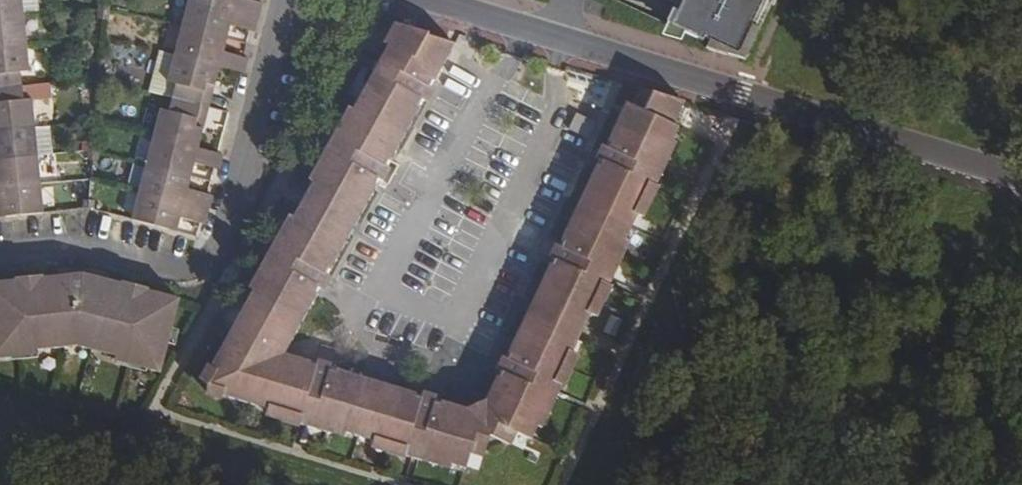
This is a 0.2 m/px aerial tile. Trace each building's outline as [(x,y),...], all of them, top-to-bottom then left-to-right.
[(23,15),(22,0),(0,0),(0,17),(23,15)] [(190,0),(189,0),(182,27),(218,36),(220,29),(228,31),(230,25),(250,30),(254,32),(258,18),(190,0)] [(258,18),(262,3),(257,2),(248,0),(190,0),(258,18)] [(740,60),(768,0),(674,0),(661,23),(703,42),(705,38),(710,41),(706,49),(738,59),(740,60)] [(26,43),(23,15),(0,17),(0,45),(26,43)] [(218,36),(182,27),(175,55),(219,66),(239,71),(244,73),(248,58),(243,57),(223,51),(224,46),(216,44),(218,36)] [(388,45),(361,97),(411,124),(419,109),(417,107),(420,100),(398,87),(410,66),(435,80),(444,64),(426,55),(434,39),(392,29),(385,43),(388,45)] [(444,64),(454,45),(434,39),(426,55),(444,64)] [(26,43),(0,45),(0,89),(22,87),(21,72),(29,71),(26,43)] [(214,86),(219,66),(175,55),(167,82),(175,84),(172,98),(200,105),(206,84),(214,86)] [(410,66),(398,87),(420,100),(423,101),(435,80),(410,66)] [(208,108),(214,86),(206,84),(200,105),(208,108)] [(35,128),(32,99),(24,100),(22,87),(0,89),(0,132),(35,128)] [(612,142),(609,149),(637,162),(645,144),(666,153),(671,141),(678,128),(672,126),(683,103),(639,89),(632,106),(626,104),(609,141),(612,142)] [(348,90),(323,134),(337,141),(346,146),(330,174),(321,169),(330,153),(317,145),(294,189),(307,195),(355,223),(376,186),(373,185),(368,182),(372,176),(376,179),(379,181),(411,124),(361,97),(348,90)] [(160,110),(153,137),(197,149),(203,128),(195,126),(200,105),(172,98),(168,112),(160,110)] [(200,105),(195,126),(203,128),(208,108),(200,105)] [(38,157),(35,128),(0,132),(0,160),(38,157)] [(197,149),(153,137),(146,165),(182,174),(184,167),(192,169),(194,163),(214,168),(219,169),(222,155),(218,154),(197,149)] [(330,153),(321,169),(330,174),(346,146),(337,141),(330,153)] [(597,166),(592,178),(609,187),(603,199),(636,215),(651,183),(666,153),(645,144),(637,162),(609,149),(606,147),(600,160),(603,161),(600,168),(597,166)] [(666,153),(651,183),(656,185),(670,156),(666,153)] [(40,184),(38,157),(0,160),(0,161),(1,168),(0,168),(0,189),(40,184)] [(182,174),(146,165),(139,192),(208,210),(212,196),(207,195),(187,190),(188,184),(180,182),(182,174)] [(376,179),(372,176),(368,182),(373,185),(376,179)] [(609,187),(592,178),(579,202),(630,228),(636,215),(603,199),(609,187)] [(656,185),(651,183),(636,215),(641,217),(656,185)] [(43,213),(40,184),(0,189),(0,209),(5,209),(6,217),(43,213)] [(208,210),(139,192),(132,220),(168,230),(170,222),(178,224),(179,218),(199,223),(204,224),(208,210)] [(355,223),(307,195),(300,207),(349,234),(355,223)] [(257,253),(234,297),(247,304),(296,331),(316,295),(313,293),(308,290),(311,285),(316,287),(319,289),(349,234),(300,207),(287,200),(264,242),(277,250),(286,255),(280,266),(270,261),(257,253)] [(549,265),(532,303),(583,327),(589,314),(604,283),(608,285),(614,273),(610,270),(625,239),(630,228),(579,202),(561,241),(564,242),(562,247),(559,246),(553,259),(554,261),(560,263),(557,269),(552,266),(549,265)] [(629,242),(625,239),(610,270),(614,273),(629,242)] [(277,250),(270,261),(280,266),(286,255),(277,250)] [(0,283),(0,359),(6,358),(10,353),(77,346),(143,363),(146,369),(160,373),(180,300),(83,275),(71,276),(73,299),(60,300),(57,277),(0,283)] [(57,277),(60,300),(73,299),(71,276),(57,277)] [(604,283),(589,314),(594,316),(608,285),(604,283)] [(311,285),(308,290),(313,293),(316,287),(311,285)] [(583,327),(532,303),(526,314),(577,339),(583,327)] [(296,331),(247,304),(235,325),(271,345),(273,343),(285,350),(296,331)] [(486,399),(485,401),(495,406),(496,407),(500,411),(500,415),(500,419),(498,423),(515,431),(532,439),(537,426),(552,395),(538,389),(543,377),(557,383),(571,352),(577,339),(526,314),(508,352),(511,353),(509,359),(506,358),(499,372),(502,373),(507,375),(505,381),(499,378),(496,377),(486,399)] [(218,363),(207,384),(209,385),(208,388),(230,395),(230,398),(268,410),(301,420),(304,410),(335,419),(332,429),(346,433),(373,441),(406,451),(409,441),(422,445),(419,455),(452,465),(466,469),(471,451),(476,433),(473,432),(471,431),(468,428),(466,424),(467,419),(470,409),(467,409),(443,401),(442,404),(440,409),(434,408),(436,402),(437,399),(422,395),(421,398),(415,397),(416,393),(337,370),(337,373),(330,372),(331,368),(317,364),(316,367),(314,372),(308,370),(309,365),(310,362),(283,354),(285,350),(273,343),(271,345),(235,325),(215,362),(218,363)] [(571,352),(557,383),(561,385),(576,354),(571,352)] [(507,375),(502,373),(499,378),(505,381),(507,375)] [(543,377),(538,389),(552,395),(556,397),(561,385),(557,383),(543,377)] [(556,397),(552,395),(537,426),(542,428),(556,397)] [(301,420),(268,410),(266,415),(299,424),(301,420)] [(304,410),(301,420),(299,424),(330,434),(332,429),(335,419),(304,410)] [(346,433),(332,429),(330,434),(344,438),(346,433)] [(406,451),(373,441),(372,446),(404,456),(406,451)] [(409,441),(406,451),(404,456),(418,460),(419,455),(422,445),(409,441)] [(452,465),(419,455),(418,460),(450,470),(452,465)]
